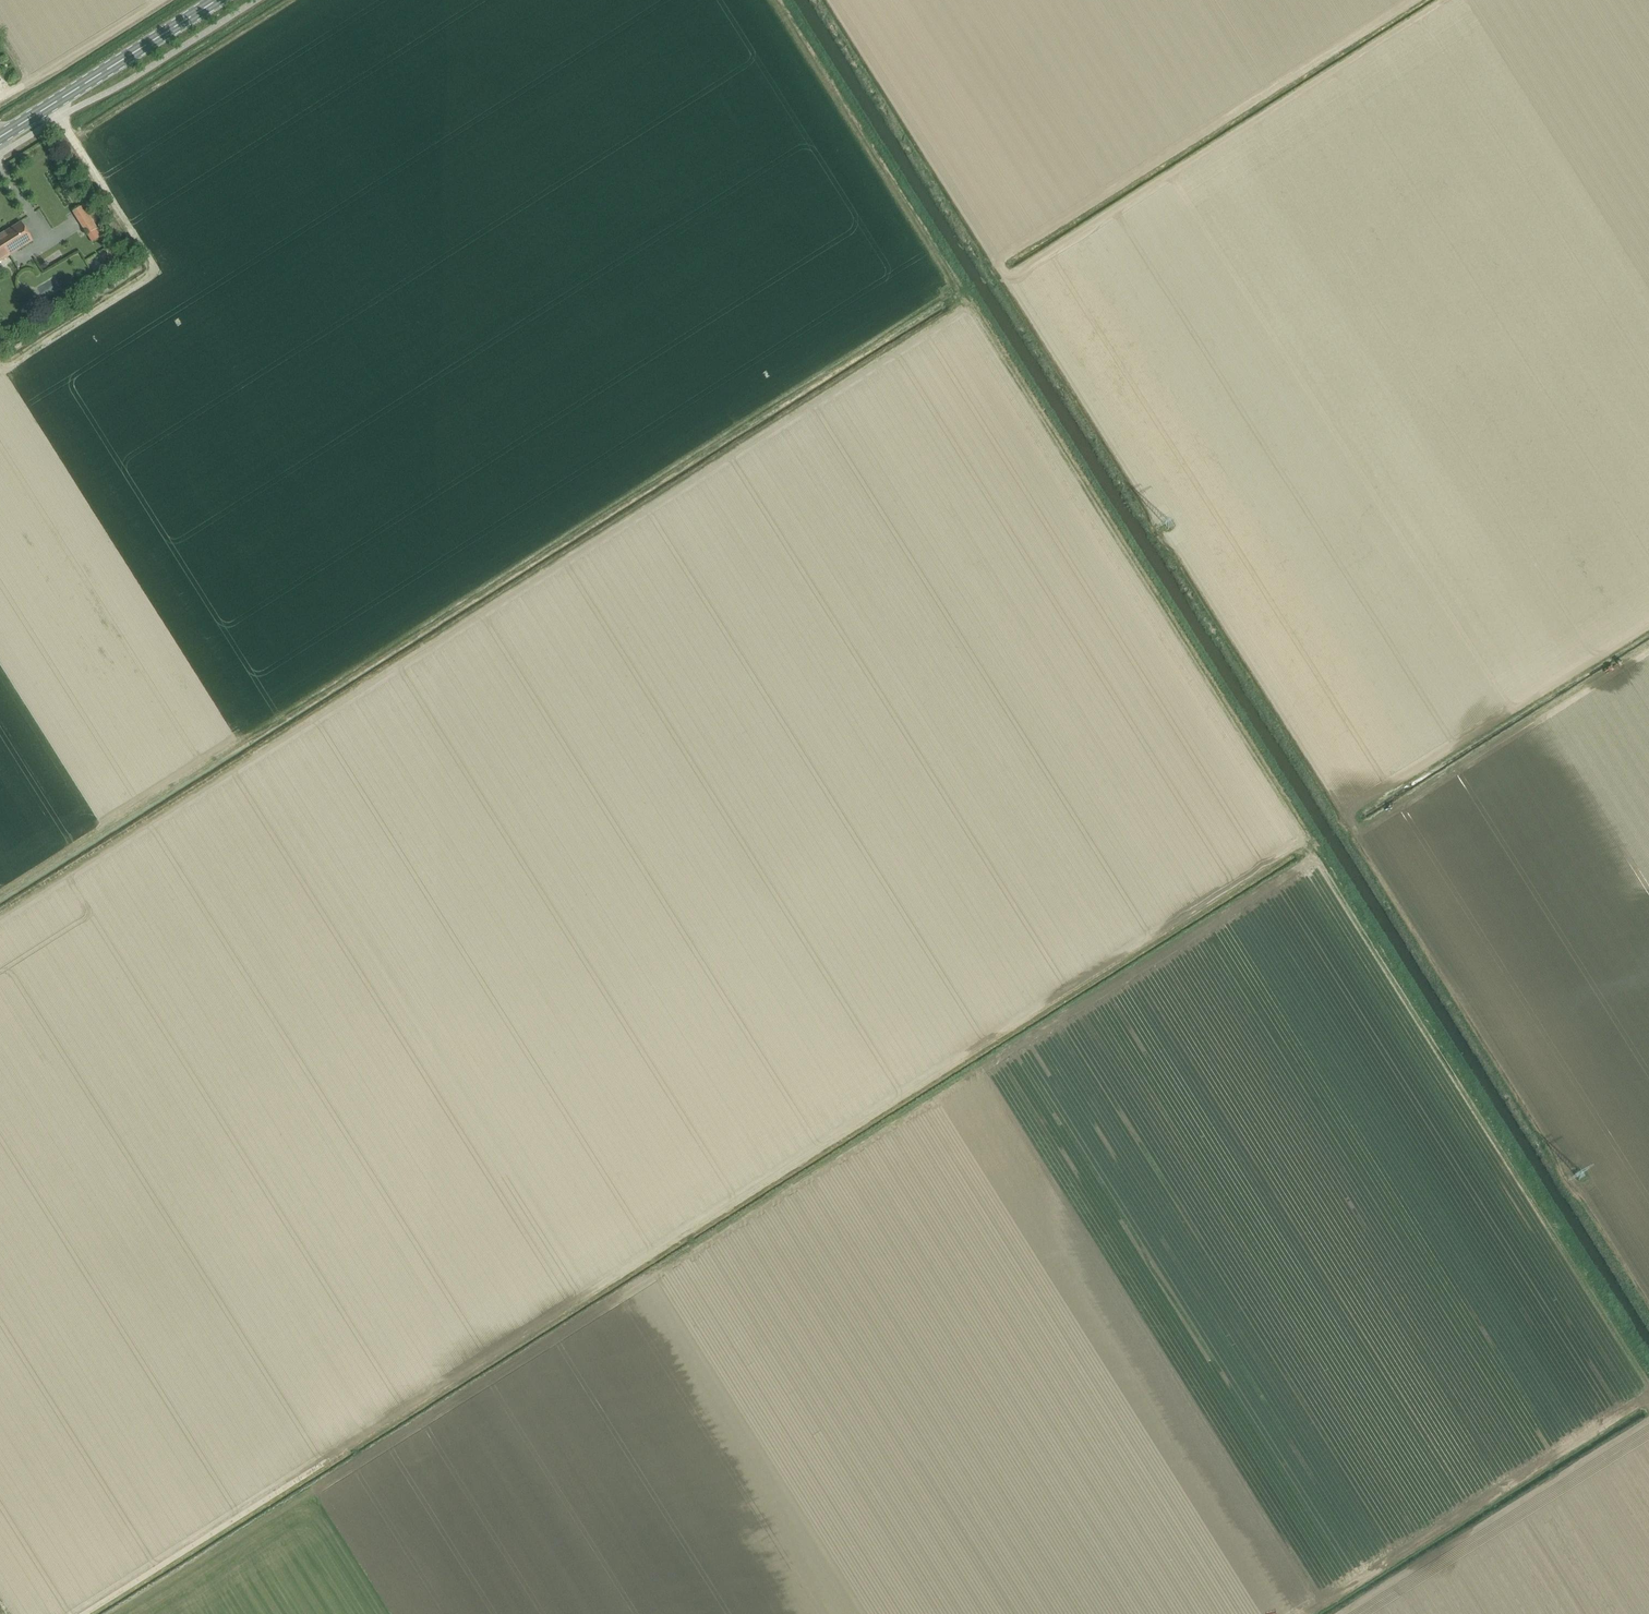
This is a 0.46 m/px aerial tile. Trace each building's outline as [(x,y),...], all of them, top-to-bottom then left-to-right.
[(1369,22),(1373,30),(1381,26),(1377,18),(1369,22)] [(87,234),(97,228),(82,205),(72,211),(87,234)] [(32,241),(20,222),(0,235),(0,261),(32,241)]
